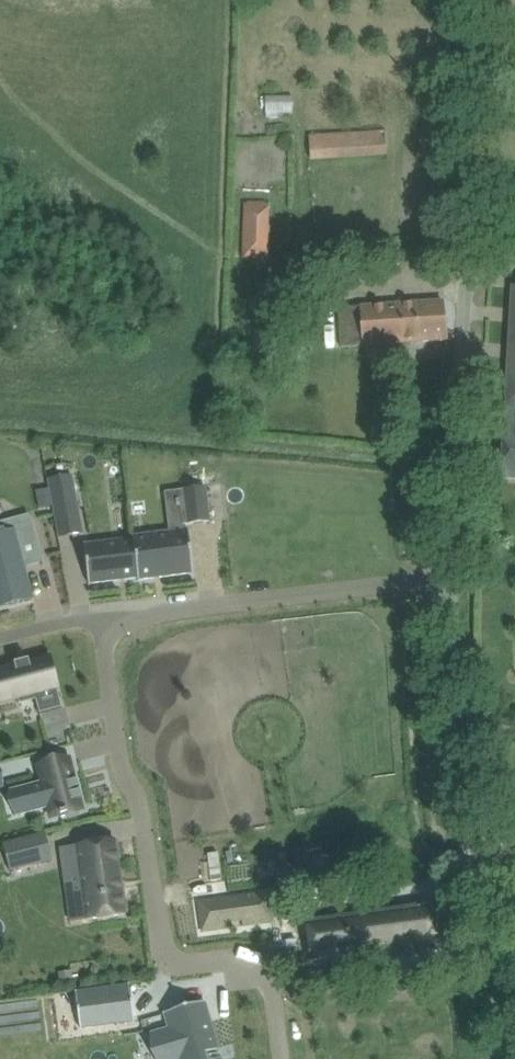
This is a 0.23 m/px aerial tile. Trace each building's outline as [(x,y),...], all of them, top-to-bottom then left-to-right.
[(387,131),(359,134),(310,139),(312,160),(389,153),(387,131)] [(243,205),(241,258),(266,259),(267,206),(243,205)] [(507,396),(511,397),(509,432),(505,431),(502,477),(514,478),(514,287),(507,396)] [(443,301),(391,306),(395,345),(448,340),(443,301)] [(395,345),(391,306),(337,312),(341,346),(362,344),(363,349),(395,345)] [(72,475),(48,479),(50,489),(53,505),(55,516),(79,511),(72,475)] [(206,486),(178,490),(182,525),(210,521),(206,486)] [(50,489),(37,492),(40,508),(53,505),(50,489)] [(13,533),(0,536),(0,609),(33,600),(24,568),(44,563),(32,520),(11,526),(13,533)] [(134,535),(139,580),(140,580),(140,579),(192,573),(192,574),(194,574),(188,528),(187,529),(187,530),(134,536),(134,535)] [(139,580),(134,535),(133,535),(133,538),(86,544),(85,543),(84,543),(89,584),(90,584),(90,583),(138,577),(138,581),(139,580)] [(19,661),(14,643),(0,646),(0,666),(19,661)] [(29,661),(29,659),(28,660),(28,662),(16,665),(15,663),(14,663),(15,665),(0,669),(0,703),(18,698),(20,703),(36,699),(40,713),(62,707),(57,688),(59,688),(58,686),(57,686),(49,658),(51,657),(50,656),(29,661)] [(68,759),(39,767),(43,783),(25,788),(31,810),(49,805),(52,817),(61,814),(61,816),(66,815),(67,817),(79,814),(78,810),(82,809),(79,799),(82,798),(78,780),(74,780),(68,759)] [(229,814),(225,820),(226,827),(231,831),(238,830),(242,825),(241,818),(236,814),(229,814)] [(46,834),(3,845),(10,870),(52,859),(46,834)] [(116,840),(76,846),(80,872),(67,874),(71,899),(83,897),(86,920),(126,914),(116,840)] [(268,892),(198,902),(202,931),(231,927),(230,923),(243,922),(243,926),(272,922),(268,892)] [(410,906),(306,920),(311,960),(416,946),(437,943),(453,941),(447,901),(432,903),(410,906)] [(71,971),(59,973),(60,985),(73,983),(71,971)] [(130,986),(76,993),(80,1028),(134,1020),(130,986)] [(206,1002),(167,1011),(171,1028),(168,1029),(175,1058),(219,1058),(206,1002)]
